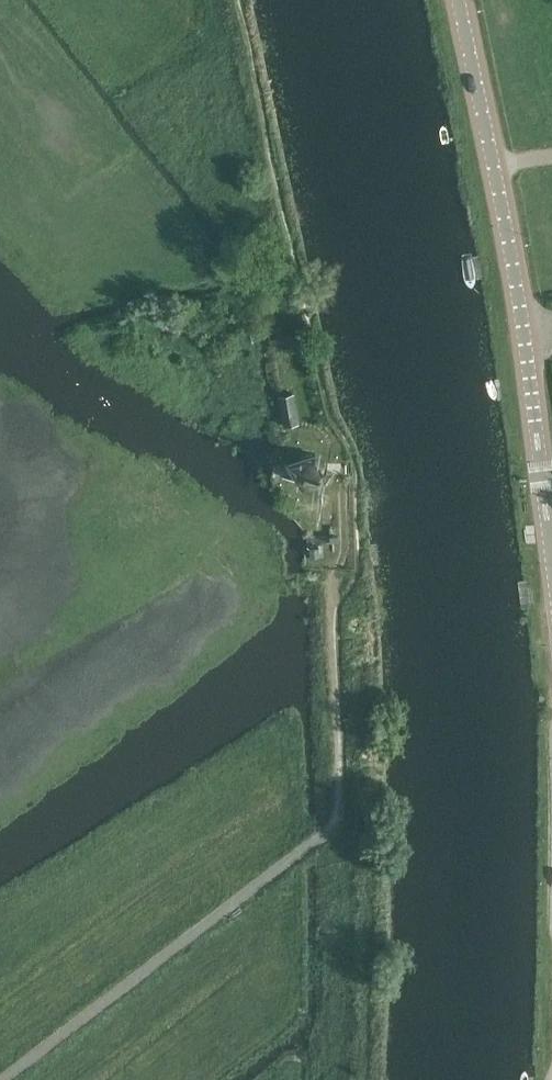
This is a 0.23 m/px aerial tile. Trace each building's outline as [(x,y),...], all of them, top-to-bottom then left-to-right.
[(263,321),(261,321),(249,323),(252,342),(266,340),(263,321)] [(260,414),(269,413),(271,427),(298,422),(294,400),(284,402),(282,394),(279,394),(271,396),(268,396),(268,395),(256,396),(259,412),(260,414)] [(294,461),(294,464),(294,475),(304,484),(317,484),(326,475),(326,461),(316,452),(304,452),(294,461)] [(319,536),(320,545),(329,545),(329,536),(319,536)]
